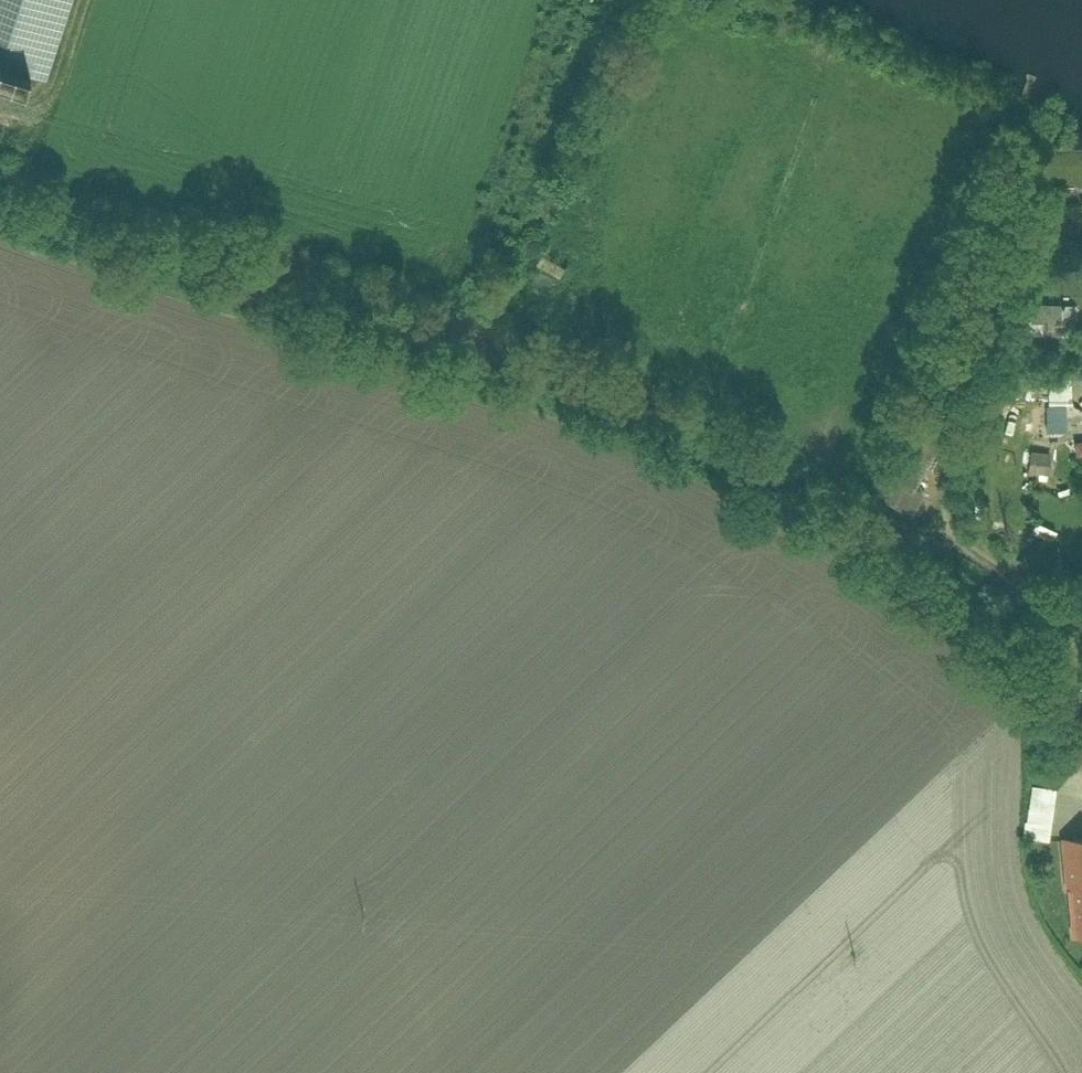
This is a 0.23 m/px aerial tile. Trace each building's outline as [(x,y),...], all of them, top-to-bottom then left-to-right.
[(1022,301),(1024,333),(1056,332),(1055,299),(1022,301)] [(1071,372),(1048,371),(1047,434),(1070,434),(1071,372)] [(1027,455),(1026,475),(1047,475),(1047,456),(1027,455)] [(1021,839),(1045,842),(1051,791),(1027,788),(1021,839)] [(1059,839),(1068,940),(1081,939),(1081,837),(1059,839)]
